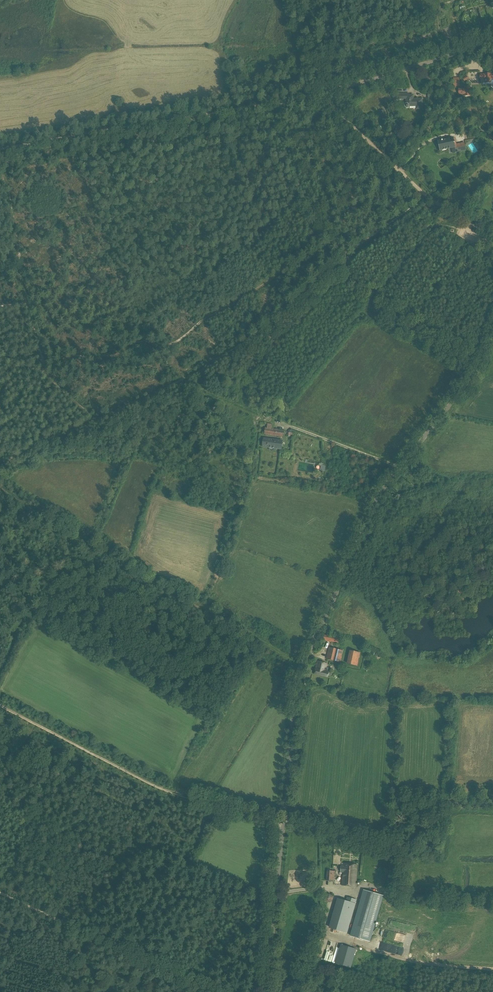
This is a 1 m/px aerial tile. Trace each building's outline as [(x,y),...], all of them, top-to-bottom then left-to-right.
[(481,74),(481,79),(481,83),(483,83),(483,84),(492,84),(492,74),(490,74),(490,73),(485,74),(481,74)] [(465,89),(459,89),(459,95),(465,95),(465,96),(470,96),(470,87),(465,87),(465,89)] [(413,99),(413,95),(407,95),(406,94),(393,94),(393,99),(407,99),(407,103),(406,103),(405,105),(405,107),(406,108),(408,108),(409,107),(409,106),(416,106),(417,109),(421,109),(421,106),(422,106),(422,99),(413,99)] [(384,110),(380,112),(385,123),(389,121),(384,110)] [(485,129),(484,130),(489,134),(488,136),(492,140),(492,135),(485,129)] [(441,140),(438,141),(440,150),(452,147),(455,147),(455,146),(454,145),(454,143),(455,143),(454,138),(443,140),(443,139),(441,139),(441,140)] [(284,430),(272,428),(272,425),(268,425),(267,427),(265,427),(264,434),(283,437),(284,430)] [(262,447),(269,448),(274,449),(281,449),(283,441),(263,438),(262,447)] [(324,635),(323,639),(339,643),(340,639),(324,635)] [(329,647),(326,659),(333,660),(340,662),(343,650),(336,649),(329,647)] [(328,677),(328,676),(331,677),(332,673),(329,672),(329,671),(327,671),(328,668),(327,667),(327,664),(318,661),(316,669),(315,669),(314,674),(328,677)] [(356,887),(357,864),(344,863),(342,863),(341,866),(340,872),(343,872),(342,885),(356,887)] [(336,871),(327,870),(326,880),(334,881),(336,871)] [(364,890),(351,936),(369,941),(383,896),(364,890)] [(347,933),(356,900),(347,897),(346,901),(340,899),(331,928),(347,933)]
